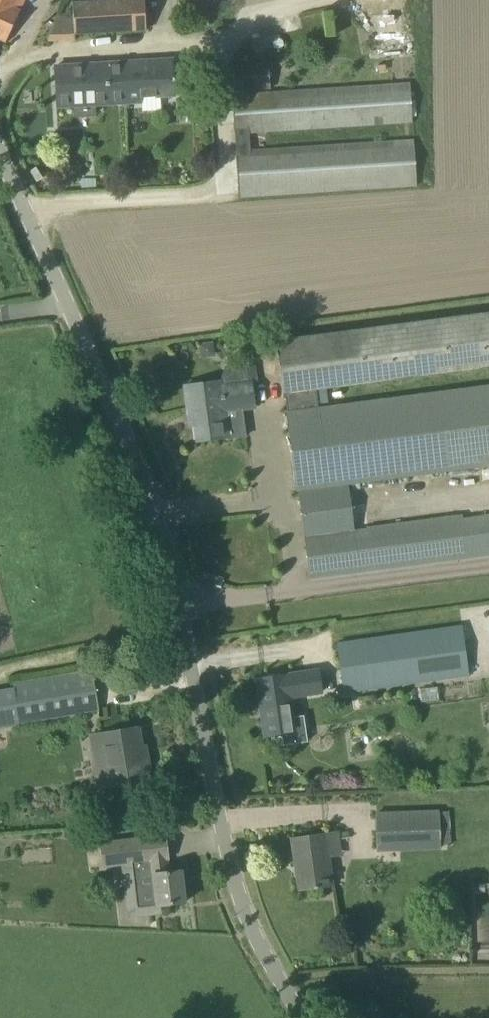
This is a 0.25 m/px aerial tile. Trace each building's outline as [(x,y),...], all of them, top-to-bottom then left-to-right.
[(5,42),(19,11),(24,0),(0,0),(0,40),(5,42)] [(146,30),(144,0),(114,0),(72,2),(73,15),(57,15),(47,39),(75,40),(74,34),(146,30)] [(124,62),(124,63),(127,102),(141,101),(141,97),(175,95),(173,59),(124,62)] [(269,89),(268,62),(230,63),(232,91),(269,89)] [(127,102),(124,63),(53,67),(56,106),(127,102)] [(239,196),(416,184),(413,141),(250,152),(249,132),(412,121),(410,84),(232,96),(239,196)] [(484,516),(485,523),(463,526),(462,515),(353,529),(348,484),(488,466),(488,385),(317,408),(315,389),(488,366),(488,313),(277,341),(283,392),(285,392),(287,411),(286,411),(297,491),(298,491),(304,536),(309,578),(488,554),(488,515),(484,516)] [(194,416),(197,441),(228,437),(228,438),(245,436),(243,418),(226,420),(225,411),(254,407),(251,381),(221,385),(221,381),(184,385),(189,416),(194,416)] [(344,692),(469,675),(462,625),(337,643),(344,692)] [(91,670),(12,683),(19,723),(98,710),(91,670)] [(265,737),(281,735),(282,734),(283,744),(306,741),(303,716),(293,717),(290,697),(321,692),(318,670),(286,675),(286,674),(256,679),(265,737)] [(137,727),(101,734),(88,736),(97,787),(150,778),(146,757),(143,757),(137,727)] [(376,850),(440,848),(439,812),(375,814),(376,850)] [(291,838),(299,890),(332,885),(328,858),(342,855),(338,831),(291,838)] [(131,863),(136,907),(137,915),(160,913),(159,905),(185,902),(181,871),(168,872),(167,859),(168,859),(164,835),(128,839),(131,863)]
